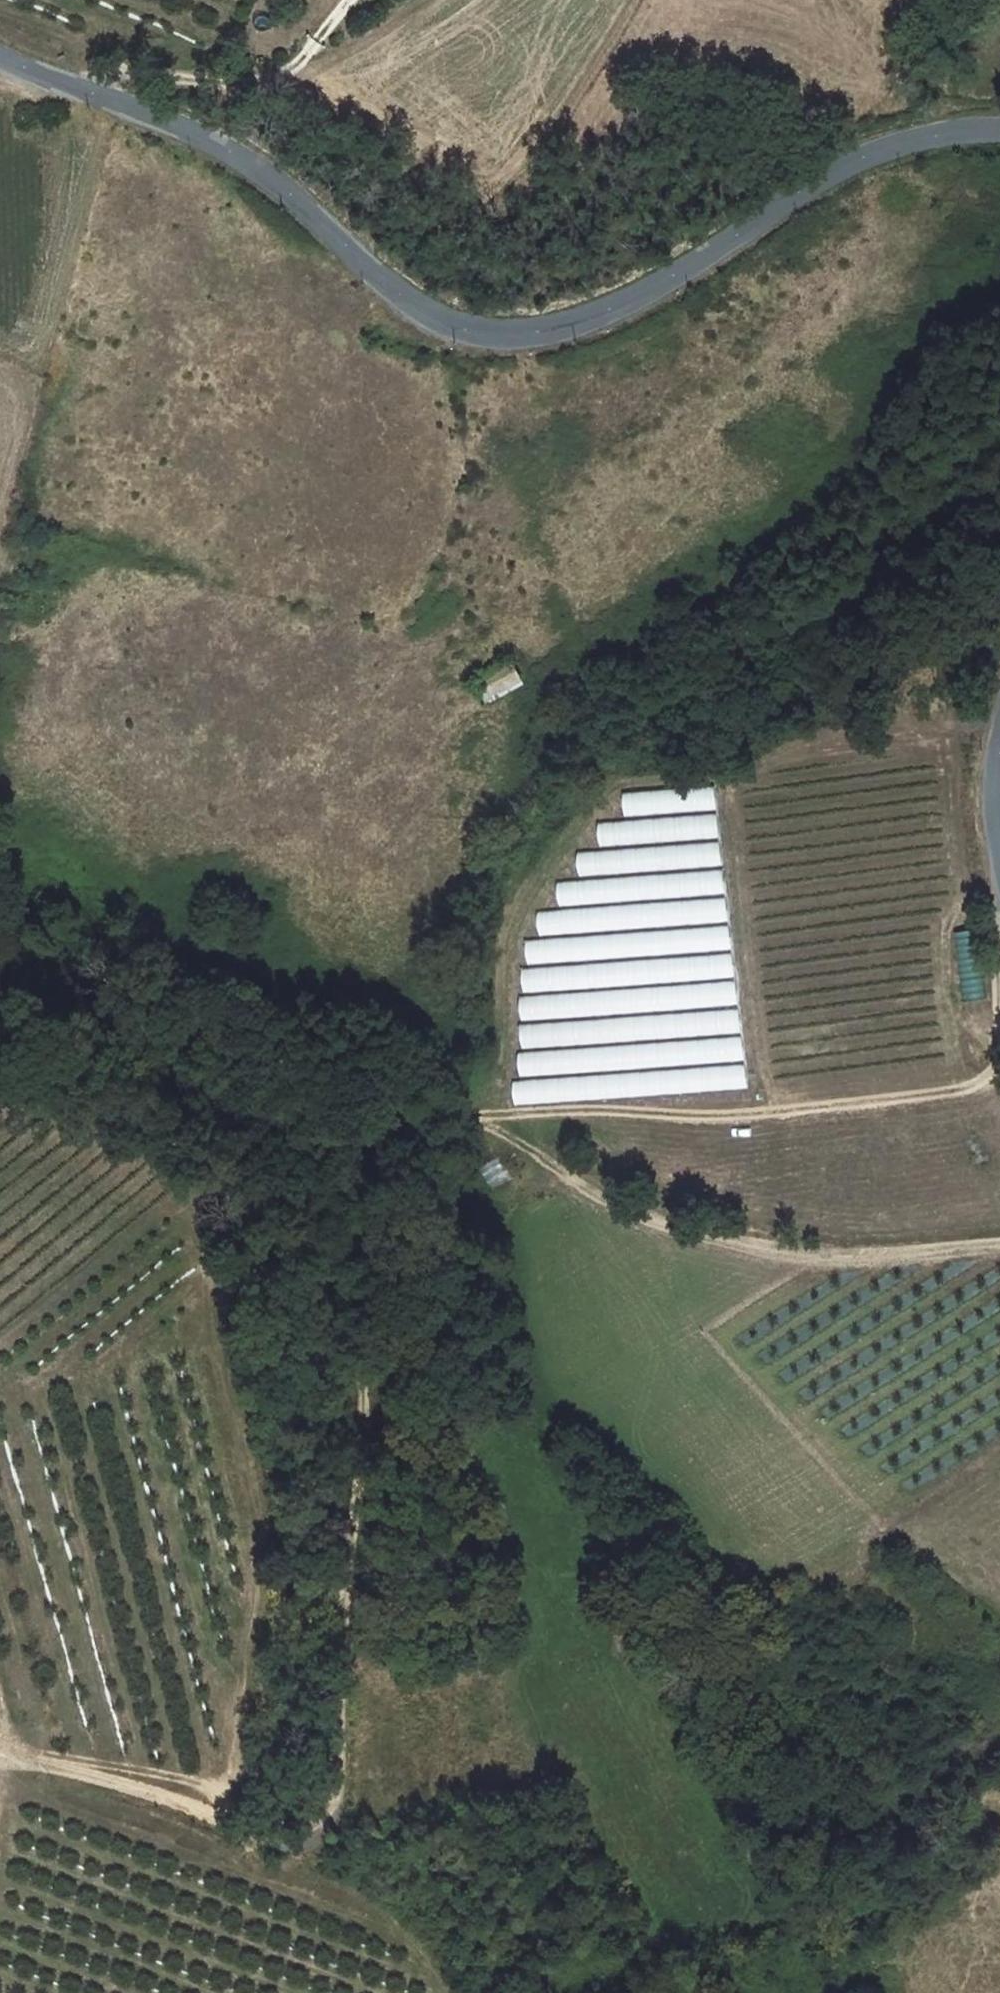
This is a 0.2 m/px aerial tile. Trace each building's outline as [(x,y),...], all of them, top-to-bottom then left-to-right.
[(492,701),(518,681),(505,659),(478,678),(492,701)] [(527,1107),(746,1086),(716,783),(621,792),(623,819),(595,822),(598,849),(575,851),(578,879),(555,881),(558,909),(537,911),(540,939),(511,942),(527,1107)]
